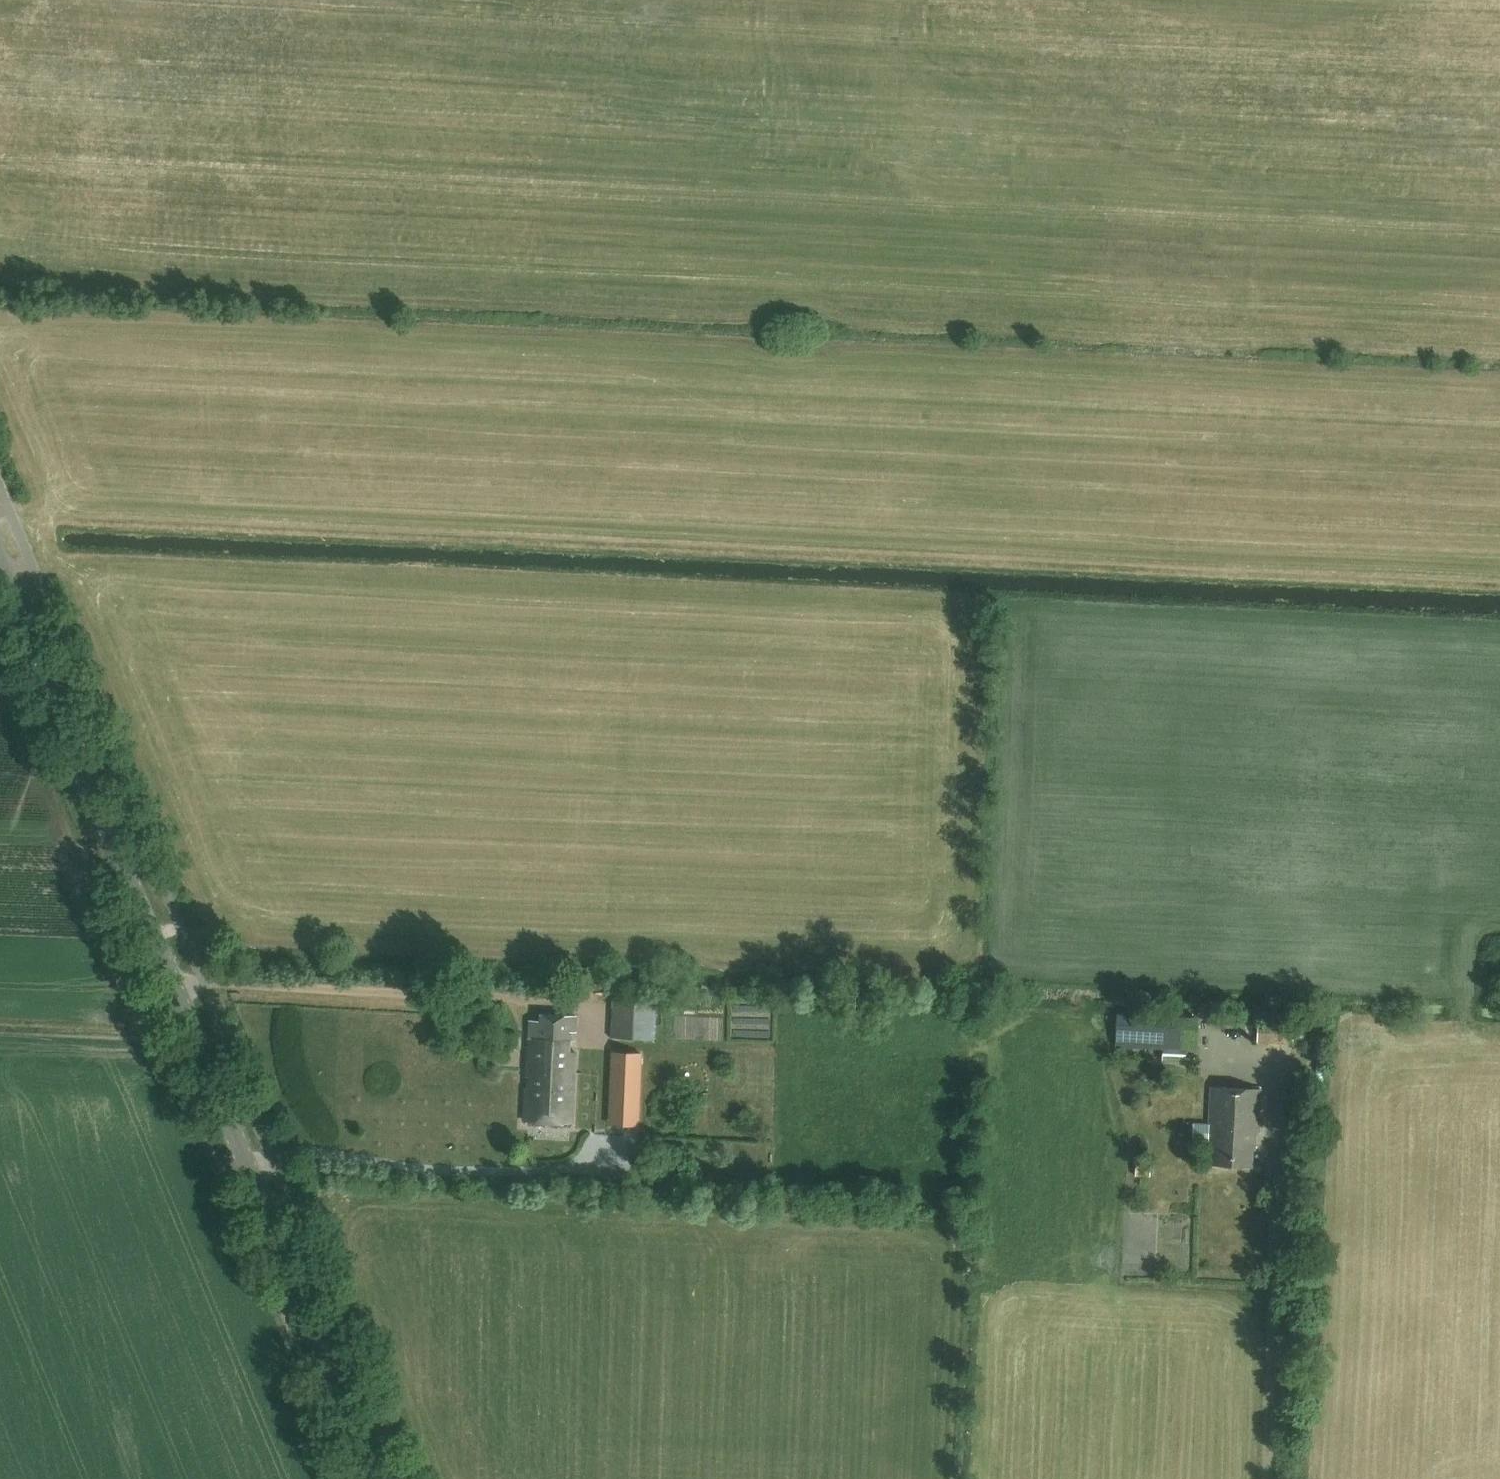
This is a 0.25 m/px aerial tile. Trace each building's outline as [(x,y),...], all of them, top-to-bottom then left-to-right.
[(653,1039),(656,996),(612,993),(610,1037),(653,1039)] [(1199,1017),(1198,1016),(1198,1012),(1182,1011),(1181,1015),(1118,1012),(1116,1044),(1197,1049),(1199,1017)] [(572,1122),(575,1051),(569,1051),(569,1040),(575,1040),(576,1015),(541,1013),(540,1020),(530,1019),(529,1054),(528,1054),(525,1120),(572,1122)] [(1259,1021),(1258,1041),(1295,1042),(1296,1023),(1259,1021)] [(517,1034),(505,1033),(504,1048),(516,1048),(517,1034)] [(602,1123),(630,1124),(633,1052),(605,1051),(602,1123)] [(1213,1163),(1253,1165),(1254,1148),(1256,1148),(1257,1131),(1260,1131),(1262,1089),(1212,1086),(1209,1140),(1214,1140),(1213,1163)] [(602,1134),(602,1161),(620,1161),(619,1134),(602,1134)]
